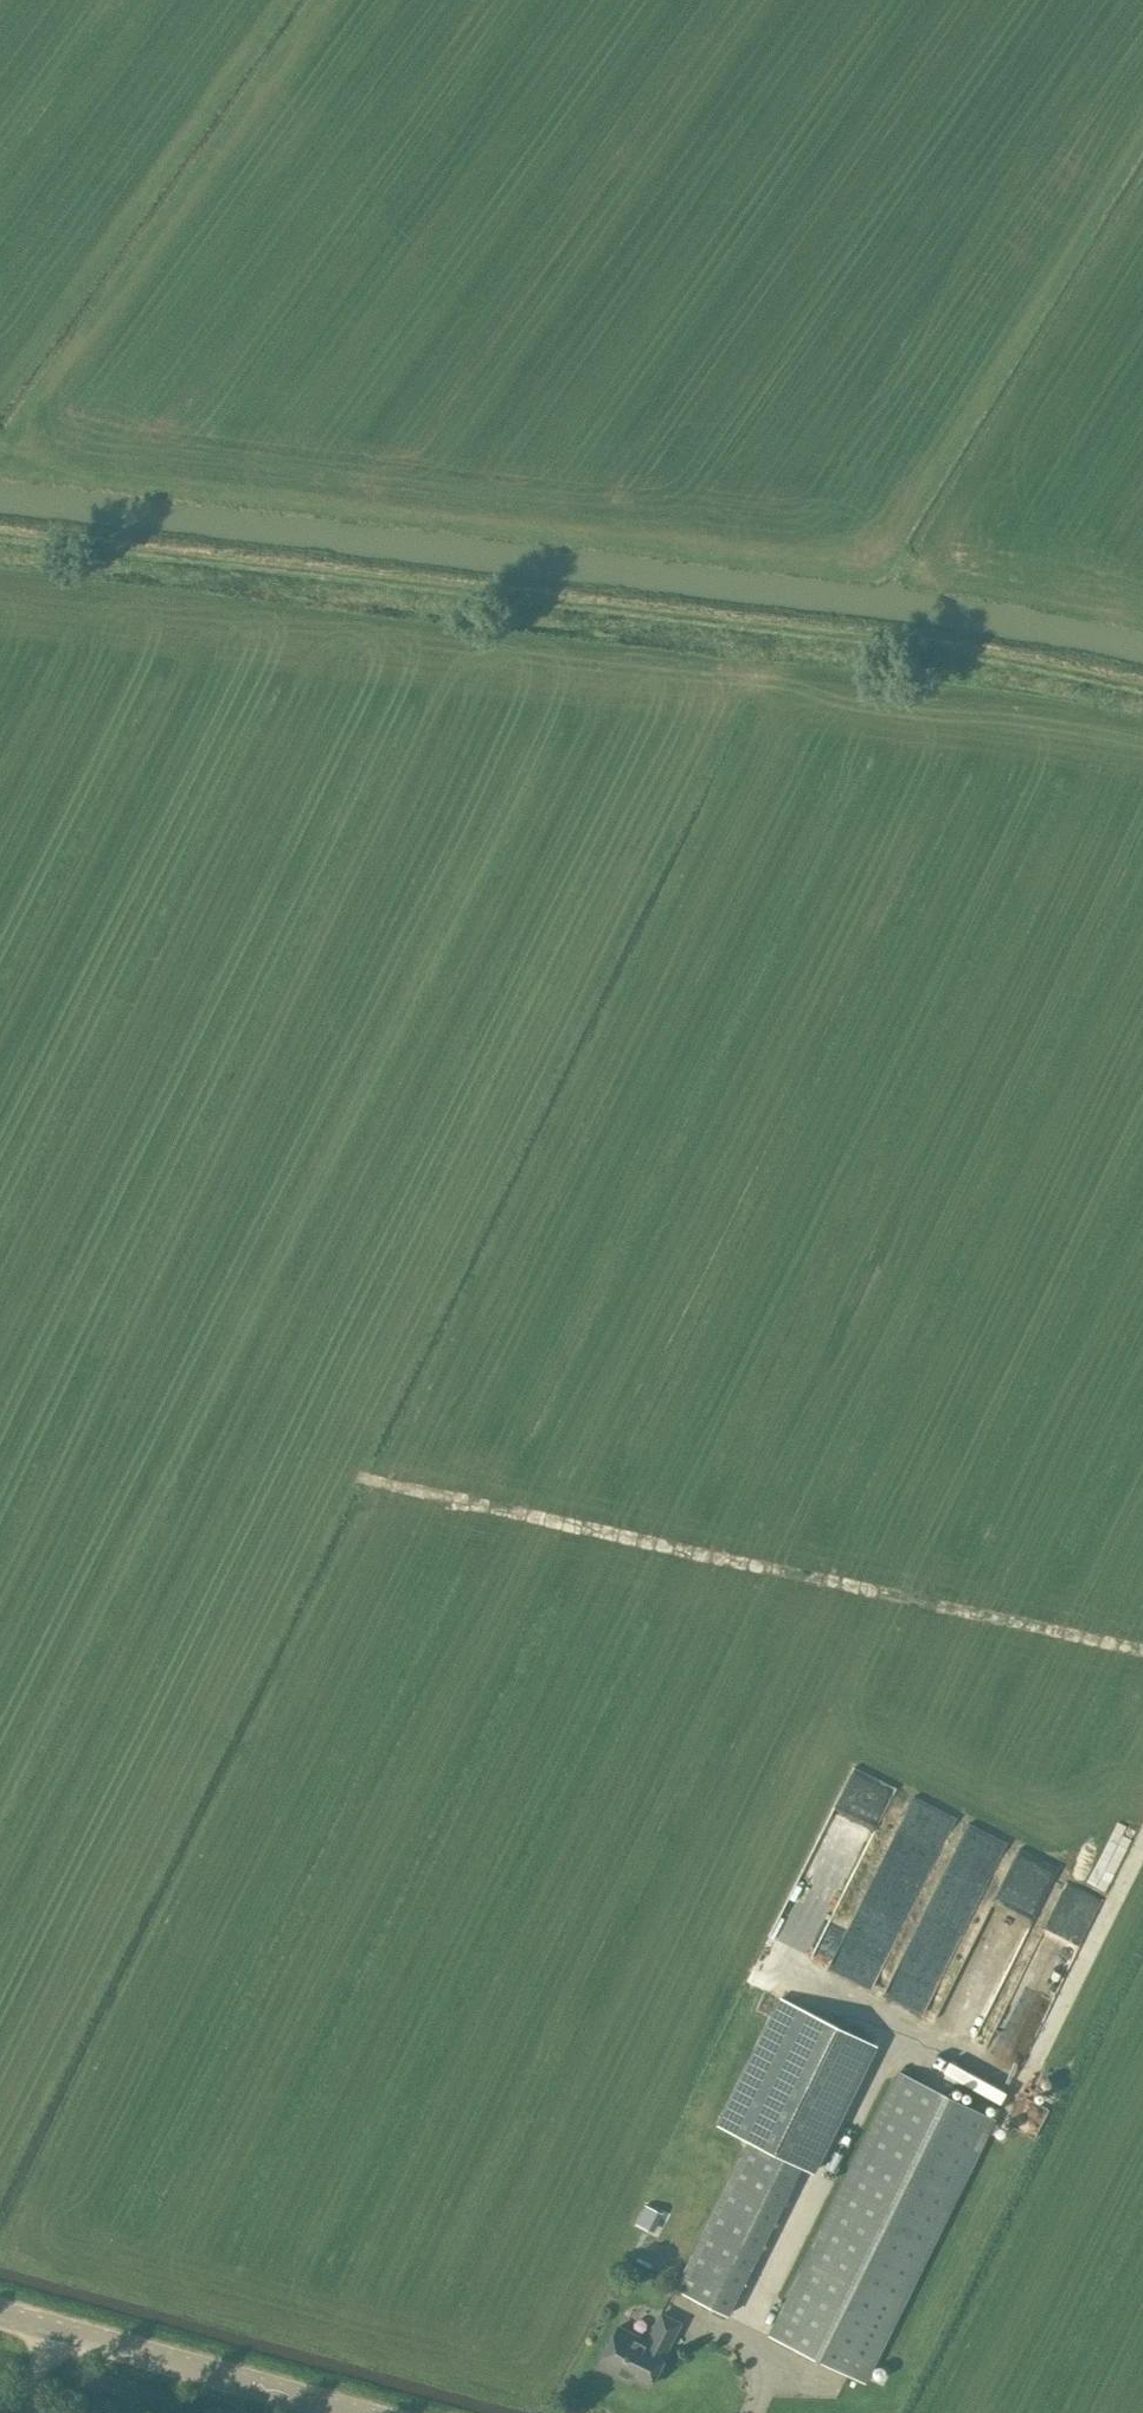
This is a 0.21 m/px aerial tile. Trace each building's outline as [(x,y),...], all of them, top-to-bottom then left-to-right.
[(910,1795),(896,1830),(941,1849),(955,1814),(910,1795)] [(960,1842),(991,1853),(997,1837),(966,1825),(960,1842)] [(1040,2033),(1110,1870),(1082,1858),(997,2056),(1005,2038),(1016,2043),(1023,2026),(1040,2033)] [(784,1997),(722,2123),(816,2170),(879,2044),(784,1997)] [(998,2117),(903,2070),(772,2334),(867,2381),(998,2117)] [(636,2223),(654,2232),(663,2212),(645,2203),(636,2223)] [(700,2245),(678,2288),(730,2314),(751,2270),(700,2245)] [(601,2363),(620,2373),(622,2369),(652,2384),(669,2350),(668,2350),(682,2322),(664,2312),(657,2327),(662,2330),(655,2343),(620,2325),(601,2363)]
